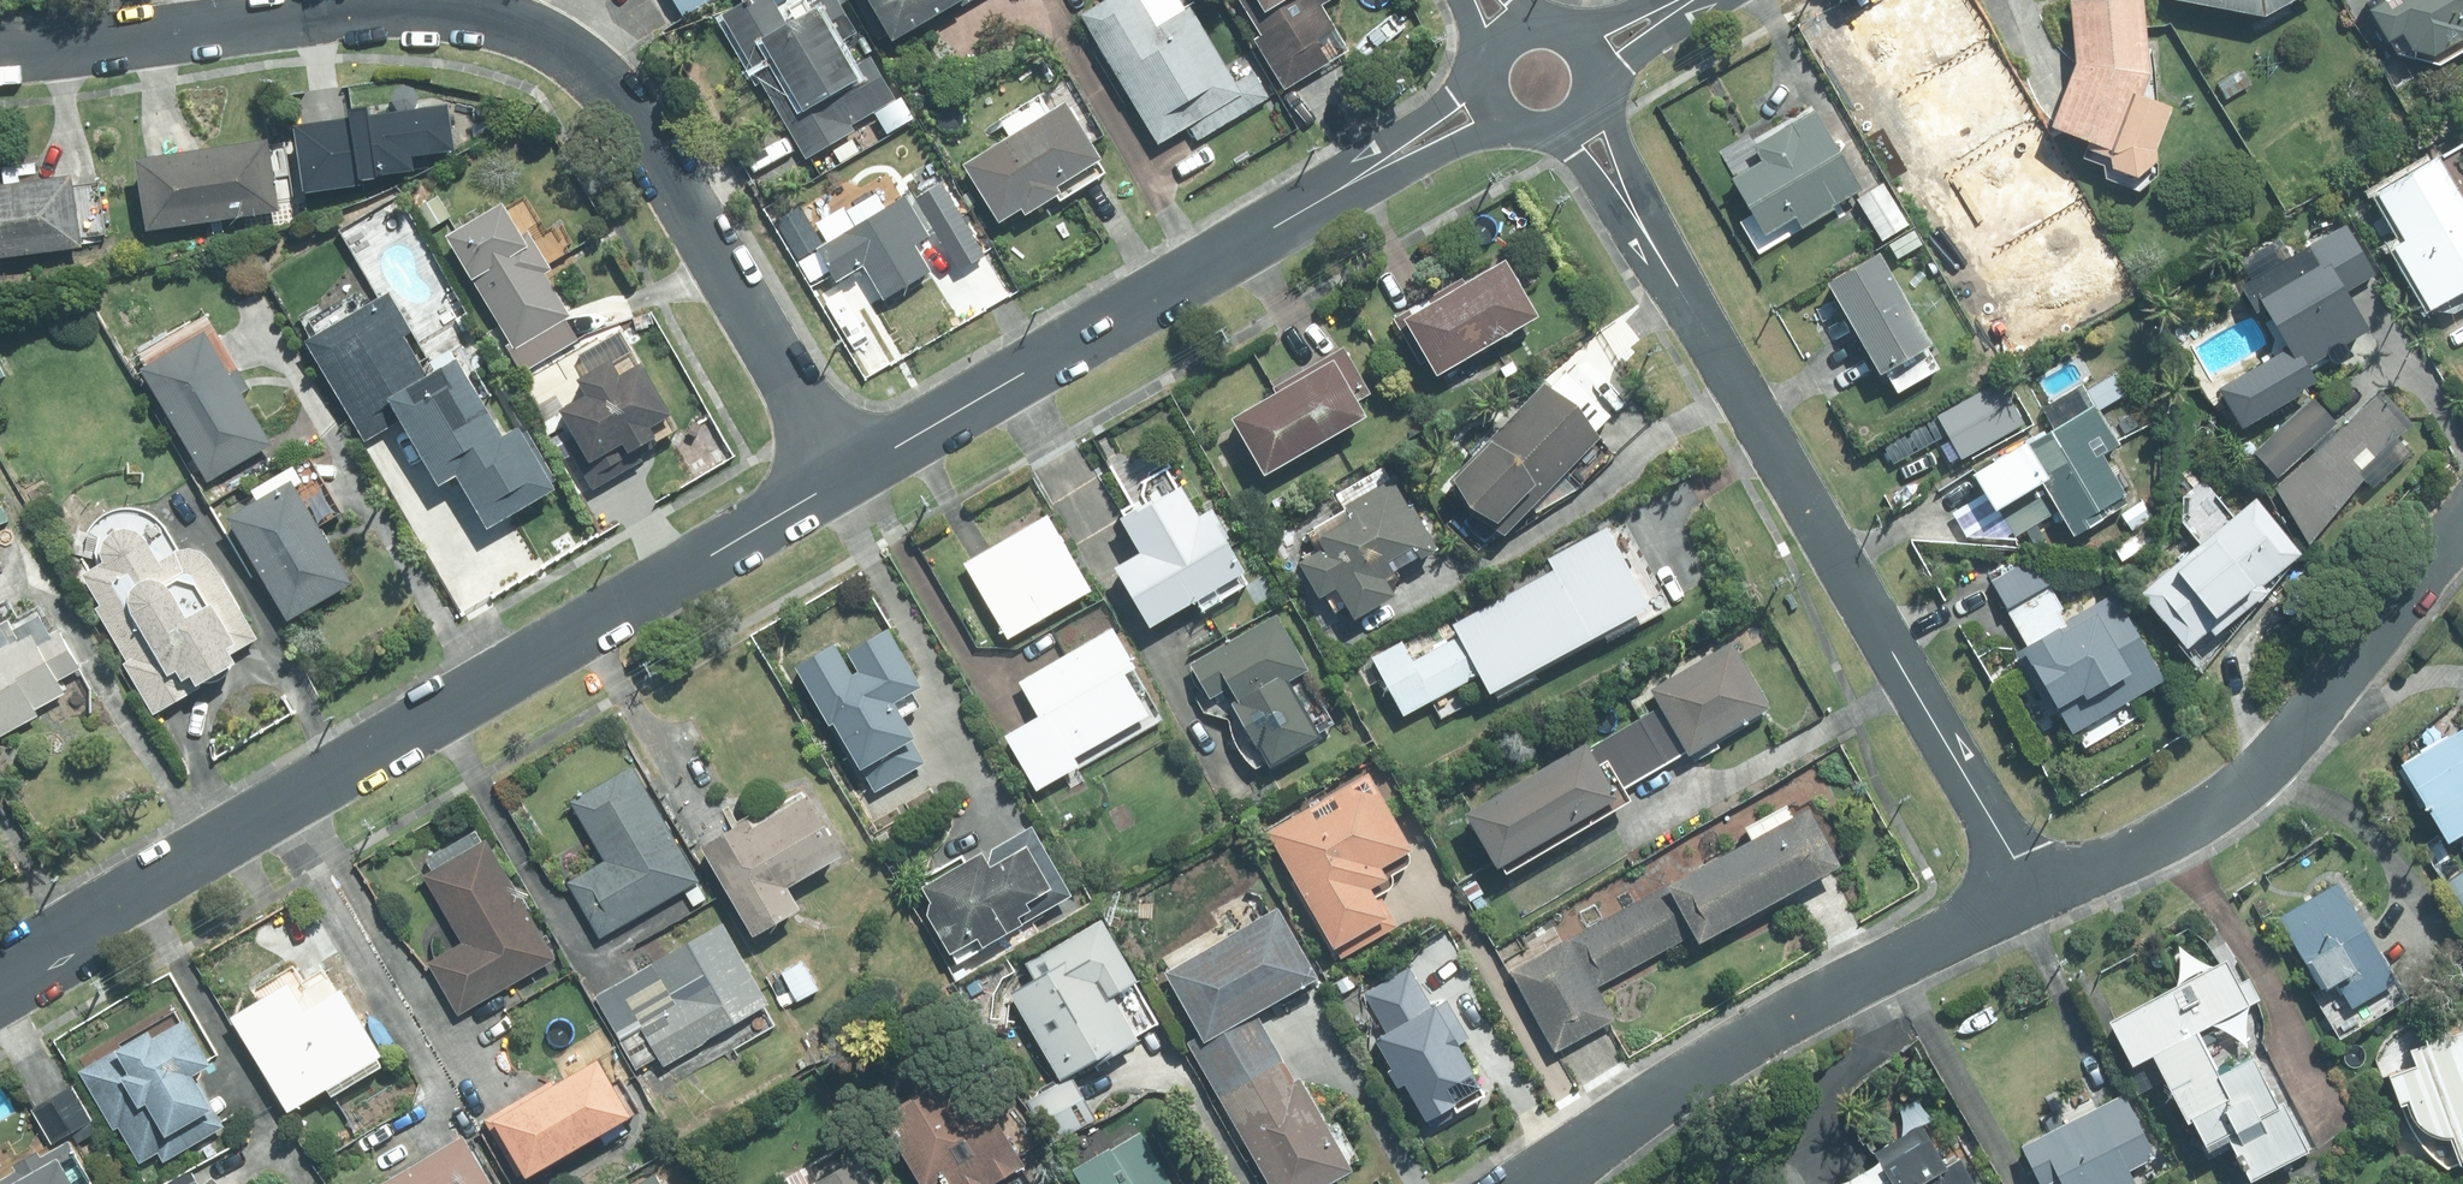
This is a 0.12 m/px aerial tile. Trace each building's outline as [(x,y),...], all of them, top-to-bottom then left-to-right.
[(711,0),(674,0),(683,16),(711,0)] [(807,160),(857,131),(853,125),(899,99),(874,57),(860,65),(846,40),(859,33),(841,0),(822,0),(814,4),(813,0),(808,0),(794,8),(802,22),(793,27),(777,0),(754,0),(726,16),(807,160)] [(975,0),(860,0),(883,38),(896,30),(903,42),(975,0)] [(1267,98),(1250,69),(1234,78),(1193,8),(1159,28),(1142,0),(1109,0),(1082,15),(1159,145),(1189,127),(1196,139),(1267,98)] [(1336,0),(1244,0),(1265,36),(1259,39),(1289,90),(1355,51),(1328,5),(1336,0)] [(2147,158),(2146,147),(2163,105),(2132,93),(2140,72),(2135,0),(2061,0),(2065,60),(2040,125),(2077,139),(2074,145),(2099,154),(2101,165),(2123,174),(2147,158)] [(2255,13),(2278,0),(2187,0),(2255,13)] [(2392,31),(2401,46),(2424,53),(2462,30),(2462,0),(2371,0),(2359,7),(2378,39),(2392,31)] [(1929,41),(1909,7),(1880,25),(1893,45),(1859,66),(1862,71),(1841,84),(1854,106),(1875,93),(1894,122),(1895,121),(1926,172),(1979,139),(1989,155),(2027,131),(1985,65),(1992,60),(1966,17),(1929,41)] [(2239,67),(2213,83),(2222,99),(2248,82),(2239,67)] [(1033,215),(1069,193),(1066,187),(1110,160),(1074,102),(970,165),(1006,223),(1029,209),(1033,215)] [(1811,108),(1748,144),(1756,157),(1724,176),(1758,232),(1789,214),(1796,226),(1830,206),(1828,203),(1857,186),(1811,108)] [(273,143),(272,139),(142,158),(152,229),(283,210),(278,173),(293,171),(288,141),(273,143)] [(2461,142),(2443,152),(2441,147),(2367,190),(2377,207),(2370,212),(2382,233),(2390,229),(2394,238),(2383,244),(2418,306),(2431,299),(2432,301),(2462,283),(2462,145),(2461,142)] [(0,186),(0,258),(88,246),(79,176),(0,186)] [(985,255),(942,180),(915,196),(958,270),(985,255)] [(1900,215),(1881,182),(1854,198),(1874,231),(1900,215)] [(886,210),(877,194),(849,210),(858,227),(819,248),(839,282),(868,267),(887,300),(936,272),(920,244),(933,237),(910,197),(886,210)] [(525,228),(512,205),(453,239),(513,344),(508,346),(517,364),(524,360),(530,369),(563,349),(552,329),(573,317),(549,275),(556,271),(539,241),(541,240),(532,224),(525,228)] [(2361,327),(2341,290),(2371,273),(2343,224),(2306,245),(2312,256),(2242,296),(2250,310),(2257,306),(2281,346),(2210,387),(2233,425),(2294,391),(2292,388),(2310,379),(2305,370),(2324,359),(2333,361),(2341,357),(2342,349),(2337,341),(2361,327)] [(1923,342),(1871,251),(1818,281),(1870,371),(1923,342)] [(1550,310),(1517,253),(1470,279),(1467,275),(1398,314),(1425,360),(1439,353),(1448,368),(1550,310)] [(495,531),(565,492),(529,430),(513,438),(469,360),(467,362),(462,353),(441,365),(446,373),(434,379),(411,337),(417,333),(395,294),(311,342),(367,441),(408,418),(448,489),(465,478),(495,531)] [(255,389),(215,320),(173,344),(178,352),(145,371),(209,482),(274,444),(245,395),(255,389)] [(1278,468),(1381,409),(1372,393),(1377,391),(1350,344),(1278,385),(1281,390),(1244,411),(1278,468)] [(1507,376),(1520,369),(1515,359),(1501,367),(1507,376)] [(626,376),(617,360),(582,380),(591,396),(565,411),(577,433),(564,441),(590,488),(641,460),(637,453),(661,440),(655,428),(678,415),(648,363),(626,376)] [(1516,529),(1611,432),(1554,375),(1459,473),(1516,529)] [(2378,388),(2271,485),(2302,540),(2359,475),(2355,470),(2408,421),(2378,388)] [(2083,406),(2074,392),(2040,412),(2049,426),(2019,444),(2016,440),(1962,473),(1983,509),(1991,503),(2011,537),(2021,531),(2028,544),(2060,525),(2065,535),(2120,503),(2114,493),(2117,492),(2095,454),(2115,442),(2091,401),(2083,406)] [(2310,396),(2250,450),(2274,477),(2334,423),(2310,396)] [(698,477),(713,468),(704,455),(690,464),(698,477)] [(1416,504),(1398,474),(1351,502),(1358,513),(1326,533),(1331,542),(1304,558),(1336,612),(1353,602),(1361,615),(1403,590),(1393,574),(1402,569),(1395,557),(1424,541),(1430,552),(1441,546),(1444,543),(1419,502),(1416,504)] [(357,583),(298,480),(233,518),(292,621),(357,583)] [(1204,513),(1186,482),(1159,497),(1158,494),(1127,513),(1147,547),(1122,561),(1158,622),(1198,599),(1204,609),(1249,582),(1243,572),(1255,566),(1219,504),(1204,513)] [(15,523),(10,508),(0,511),(0,528),(15,523)] [(102,567),(88,574),(106,606),(100,608),(130,662),(127,663),(156,714),(206,686),(207,689),(248,666),(240,652),(263,639),(218,560),(210,553),(198,550),(185,552),(184,552),(169,526),(163,520),(157,515),(148,512),(142,510),(135,509),(127,508),(120,510),(113,512),(107,515),(101,520),(96,525),(91,532),(86,549),(97,551),(102,567)] [(1052,511),(965,561),(1010,638),(1096,588),(1052,511)] [(2204,635),(2258,591),(2252,584),(2274,566),(2229,512),(2130,591),(2175,647),(2198,628),(2204,635)] [(1571,542),(1521,572),(1540,605),(1591,574),(1571,542)] [(1964,546),(1947,545),(1946,553),(1963,554),(1964,546)] [(2055,609),(2059,606),(2029,555),(1985,581),(2024,646),(2060,625),(2058,622),(2061,620),(2055,609)] [(39,718),(35,710),(66,694),(59,682),(82,670),(63,633),(52,638),(42,620),(37,622),(32,611),(25,614),(16,598),(0,607),(0,738),(39,718)] [(2087,733),(2123,713),(2117,702),(2158,679),(2121,613),(2027,665),(2064,732),(2074,726),(2077,730),(2087,733)] [(1279,614),(1192,663),(1212,698),(1235,685),(1242,697),(1239,699),(1276,763),(1326,735),(1294,678),(1311,669),(1279,614)] [(1141,666),(1117,624),(1021,681),(1042,715),(1009,734),(1042,788),(1086,762),(1081,754),(1157,709),(1133,670),(1141,666)] [(1377,653),(1410,711),(1435,697),(1444,715),(1464,704),(1454,686),(1490,666),(1469,629),(1417,658),(1406,637),(1377,653)] [(1694,751),(1776,702),(1737,636),(1655,684),(1665,700),(1638,717),(1665,762),(1692,746),(1694,751)] [(906,709),(840,747),(869,797),(892,784),(900,797),(943,772),(906,709)] [(1638,717),(1602,737),(1599,733),(1475,806),(1507,861),(1632,787),(1629,783),(1665,762),(1638,717)] [(2458,726),(2395,762),(2437,839),(2462,825),(2462,736),(2458,726)] [(700,880),(704,877),(637,761),(572,799),(607,859),(569,880),(602,936),(686,888),(700,880)] [(1344,956),(1402,922),(1397,912),(1399,911),(1382,883),(1400,872),(1393,861),(1422,844),(1378,767),(1274,827),(1324,915),(1321,916),(1344,956)] [(850,851),(814,790),(759,822),(754,814),(707,843),(760,932),(808,903),(796,883),(850,851)] [(1810,808),(1803,796),(1754,824),(1761,835),(1679,881),(1705,927),(1711,938),(1852,859),(1821,802),(1810,808)] [(488,838),(481,825),(429,856),(436,868),(427,873),(466,940),(431,960),(462,1013),(562,955),(492,835),(488,838)] [(933,902),(930,913),(959,960),(996,939),(992,934),(1004,927),(1008,933),(1074,893),(1034,826),(990,852),(988,848),(966,861),(963,855),(924,879),(936,899),(933,902)] [(904,851),(891,858),(898,871),(911,864),(904,851)] [(1490,890),(1482,877),(1468,885),(1476,899),(1490,890)] [(1705,927),(1679,881),(1678,877),(1514,969),(1560,1050),(1619,1017),(1601,985),(1705,927)] [(709,896),(700,880),(686,888),(696,904),(709,896)] [(2388,980),(2333,881),(2271,917),(2311,988),(2326,979),(2342,1006),(2388,980)] [(1221,1095),(1287,1056),(1262,1012),(1323,977),(1282,906),(1164,973),(1202,1038),(1191,1045),(1221,1095)] [(729,920),(599,995),(641,1067),(664,1053),(669,1061),(775,1000),(729,920)] [(1082,951),(1075,938),(1032,963),(1040,976),(1013,992),(1064,1079),(1120,1046),(1123,1051),(1145,1039),(1091,946),(1082,951)] [(2266,1092),(2242,1045),(2208,1061),(2189,1022),(2242,996),(2219,951),(2100,1010),(2122,1054),(2143,1043),(2176,1111),(2181,1108),(2193,1132),(2216,1121),(2238,1167),(2296,1139),(2272,1089),(2266,1092)] [(787,1006),(825,985),(809,956),(771,977),(787,1006)] [(296,1107),(393,1050),(353,982),(345,987),(335,971),(333,973),(328,965),(301,981),(298,976),(239,1011),(296,1107)] [(1435,1006),(1412,966),(1365,993),(1388,1033),(1383,1036),(1435,1126),(1492,1094),(1439,1003),(1435,1006)] [(1355,972),(1342,980),(1348,991),(1361,983),(1355,972)] [(159,1024),(84,1068),(118,1126),(122,1125),(143,1161),(162,1150),(168,1160),(229,1124),(218,1106),(224,1103),(205,1069),(223,1059),(196,1012),(164,1032),(159,1024)] [(2455,1031),(2403,1047),(2408,1065),(2381,1074),(2390,1106),(2397,1103),(2401,1118),(2405,1128),(2411,1139),(2417,1146),(2425,1154),(2431,1161),(2441,1168),(2451,1165),(2462,1161),(2462,1057),(2455,1031)] [(611,1050),(560,1080),(558,1076),(488,1116),(522,1174),(535,1166),(539,1172),(603,1133),(608,1142),(631,1129),(626,1121),(646,1108),(611,1050)] [(1221,1095),(1274,1183),(1329,1183),(1360,1166),(1305,1073),(1300,1076),(1287,1056),(1221,1095)] [(958,1183),(994,1183),(1039,1157),(1004,1097),(983,1108),(960,1069),(891,1109),(935,1183),(951,1173),(958,1183)] [(95,1114),(75,1081),(33,1105),(53,1140),(74,1128),(82,1142),(100,1132),(91,1117),(95,1114)] [(2127,1097),(2101,1109),(2097,1101),(2036,1129),(2062,1183),(2115,1183),(2132,1177),(2123,1159),(2149,1147),(2127,1097)] [(1956,1154),(1943,1162),(1921,1121),(1872,1149),(1878,1159),(1872,1163),(1881,1176),(1867,1183),(1974,1183),(1956,1154)] [(1078,1166),(1089,1183),(1178,1183),(1146,1129),(1117,1146),(1115,1144),(1078,1166)] [(382,1183),(506,1183),(475,1130),(382,1183)] [(74,1134),(0,1176),(0,1183),(102,1183),(74,1134)] [(212,1155),(222,1149),(216,1139),(205,1146),(212,1155)] [(867,1154),(819,1182),(820,1183),(884,1183),(867,1154)] [(224,1168),(208,1183),(239,1183),(224,1168)] [(673,1177),(667,1181),(661,1169),(635,1183),(677,1183),(673,1177)]
